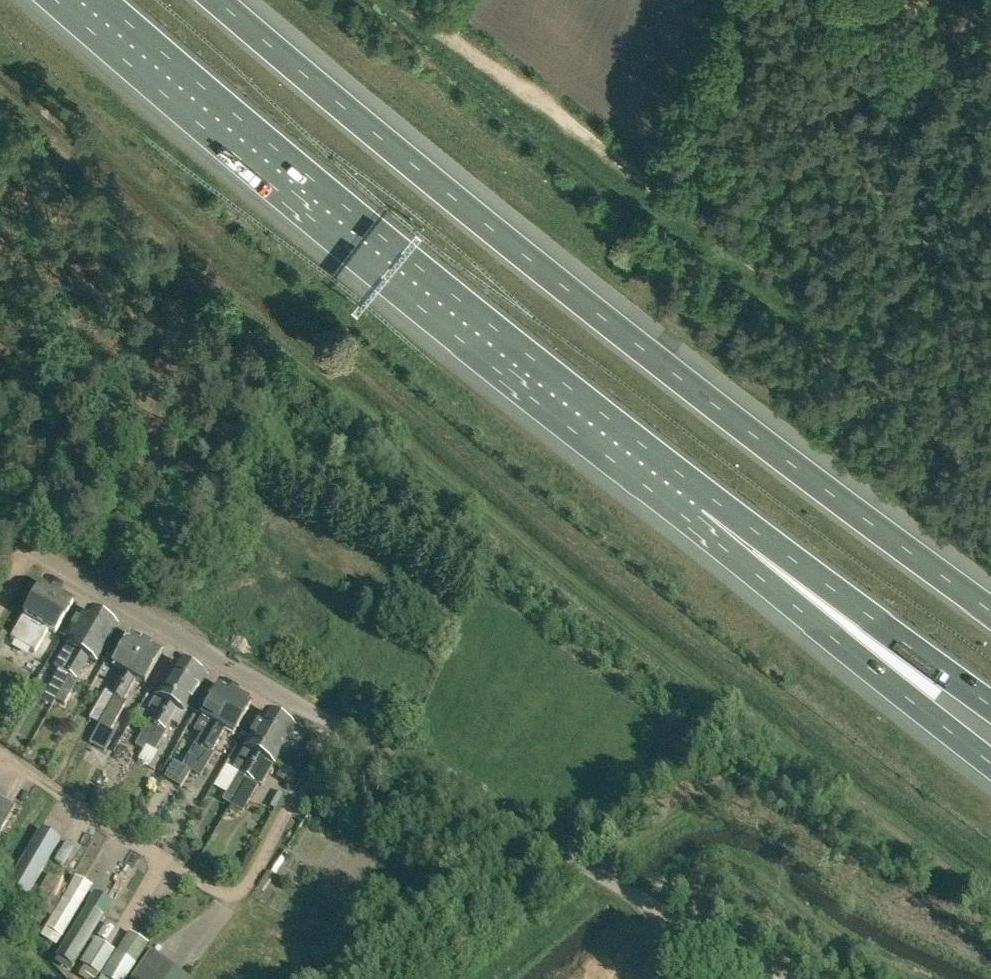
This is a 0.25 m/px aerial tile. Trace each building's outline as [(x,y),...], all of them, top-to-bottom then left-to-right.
[(35,651),(48,629),(54,632),(71,602),(43,585),(12,638),(35,651)] [(55,699),(70,674),(102,617),(88,610),(81,622),(75,618),(70,627),(76,631),(56,666),(59,668),(40,701),(51,707),(55,699)] [(117,626),(102,617),(70,674),(55,699),(63,703),(77,678),(88,658),(97,662),(117,626)] [(122,671),(110,693),(106,691),(90,719),(99,725),(116,697),(146,644),(130,635),(112,666),(122,671)] [(163,653),(146,644),(116,697),(99,725),(110,731),(126,702),(123,701),(135,679),(145,684),(163,653)] [(144,750),(146,745),(163,716),(191,669),(177,661),(156,698),(150,708),(156,712),(150,722),(136,745),(144,750)] [(191,669),(163,716),(146,745),(155,751),(172,721),(177,724),(183,715),(184,715),(206,677),(191,669)] [(191,771),(235,694),(220,686),(203,717),(211,722),(199,744),(196,743),(183,765),(191,771)] [(251,704),(235,694),(191,771),(200,776),(214,753),(212,752),(224,730),(233,735),(251,704)] [(231,805),(279,720),(264,712),(245,748),(233,769),(239,773),(228,793),(223,800),(231,805)] [(295,729),(279,720),(231,805),(242,811),(257,784),(263,787),(295,729)] [(283,766),(277,778),(289,784),(295,773),(283,766)] [(0,798),(0,833),(14,806),(0,798)] [(8,885),(29,897),(62,841),(41,828),(8,885)] [(206,856),(201,862),(210,872),(216,867),(206,856)] [(30,907),(47,915),(65,884),(49,874),(30,907)] [(68,886),(65,884),(47,915),(49,917),(42,929),(60,938),(80,905),(72,901),(84,880),(76,874),(68,886)] [(107,941),(115,929),(105,923),(98,935),(107,941)] [(74,924),(60,946),(54,955),(71,967),(77,958),(92,935),(74,924)] [(117,952),(103,977),(104,978),(103,978),(127,978),(148,943),(129,932),(117,952)] [(103,977),(117,952),(94,939),(80,964),(103,977)] [(174,967),(151,950),(131,978),(166,978),(174,967)]
